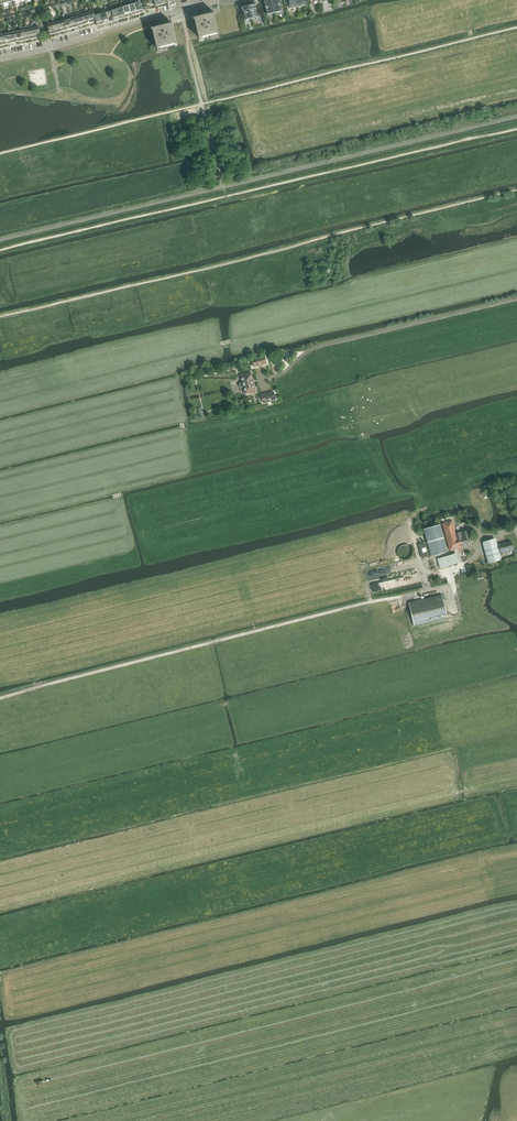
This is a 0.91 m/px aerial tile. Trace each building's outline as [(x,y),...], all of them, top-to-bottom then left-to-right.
[(133,2),(135,1),(136,4),(135,4),(138,14),(140,13),(144,12),(140,0),(139,0),(135,1),(135,0),(132,0),(133,2)] [(264,2),(267,15),(275,13),(272,0),(271,0),(264,2)] [(275,13),(282,11),(280,0),(272,0),(275,13)] [(289,5),(287,6),(288,11),(290,10),(290,9),(298,7),(296,0),(288,0),(289,5)] [(133,2),(128,3),(132,16),(135,15),(138,14),(135,4),(136,4),(135,1),(133,2)] [(132,16),(128,3),(124,4),(124,7),(123,7),(126,17),(129,17),(132,16)] [(122,8),(118,9),(121,19),(124,18),(126,17),(123,7),(124,7),(124,4),(123,5),(121,5),(122,8)] [(256,4),(249,6),(252,19),(257,18),(259,17),(257,8),(256,9),(256,4)] [(243,12),(245,21),(247,20),(252,19),(249,6),(242,8),(242,7),(242,8),(243,12)] [(110,8),(111,11),(106,12),(109,22),(112,21),(112,22),(115,21),(112,11),(113,10),(112,8),(110,8)] [(113,10),(112,11),(115,21),(117,20),(121,19),(118,9),(113,10)] [(88,13),(89,13),(88,10),(86,11),(81,12),(82,15),(85,25),(88,24),(91,23),(88,13)] [(89,13),(88,13),(91,23),(93,23),(93,22),(96,22),(96,21),(95,16),(94,13),(94,11),(89,13)] [(95,16),(96,21),(96,22),(97,26),(101,25),(103,24),(100,14),(102,14),(101,11),(98,12),(94,13),(95,16)] [(78,16),(76,16),(79,27),(82,26),(85,25),(82,15),(81,12),(77,13),(78,16)] [(102,14),(100,14),(103,24),(106,23),(109,22),(106,12),(102,14)] [(77,13),(70,15),(74,28),(77,27),(79,27),(76,16),(78,16),(77,13)] [(215,13),(194,18),(194,19),(195,21),(199,38),(219,33),(215,16),(215,14),(215,13)] [(66,19),(65,20),(68,30),(70,29),(74,28),(70,15),(65,17),(65,14),(62,15),(63,18),(65,17),(66,19)] [(64,20),(59,21),(62,31),(65,30),(65,31),(68,30),(65,20),(66,19),(65,17),(63,18),(64,20)] [(54,20),(52,21),(52,23),(48,25),(50,35),(54,34),(56,33),(54,23),(55,23),(54,20)] [(55,23),(54,23),(56,33),(59,32),(62,31),(59,21),(55,23)] [(153,29),(152,29),(153,31),(157,49),(177,44),(173,26),(173,24),(172,24),(153,29)] [(31,26),(27,27),(27,29),(29,40),(33,39),(35,38),(33,28),(34,28),(34,25),(31,26)] [(33,28),(35,38),(38,38),(41,37),(39,27),(34,28),(33,28)] [(254,368),(267,364),(265,355),(261,356),(261,358),(256,359),(256,358),(252,359),(254,368)] [(240,375),(241,382),(240,383),(239,384),(239,385),(239,386),(240,387),(241,388),(242,388),(243,388),(245,395),(257,392),(252,372),(240,375)] [(274,391),(261,395),(263,404),(276,400),(274,391)] [(450,551),(471,545),(468,531),(456,533),(452,521),(443,524),(446,537),(450,551)] [(432,556),(448,552),(440,525),(424,529),(432,556)] [(490,541),(484,542),(483,544),(488,564),(502,560),(500,553),(513,550),(511,541),(492,547),(490,541)] [(427,543),(418,545),(422,558),(430,555),(427,543)] [(458,563),(455,554),(438,559),(440,568),(458,563)] [(447,618),(445,607),(442,595),(409,603),(414,626),(447,618)]
